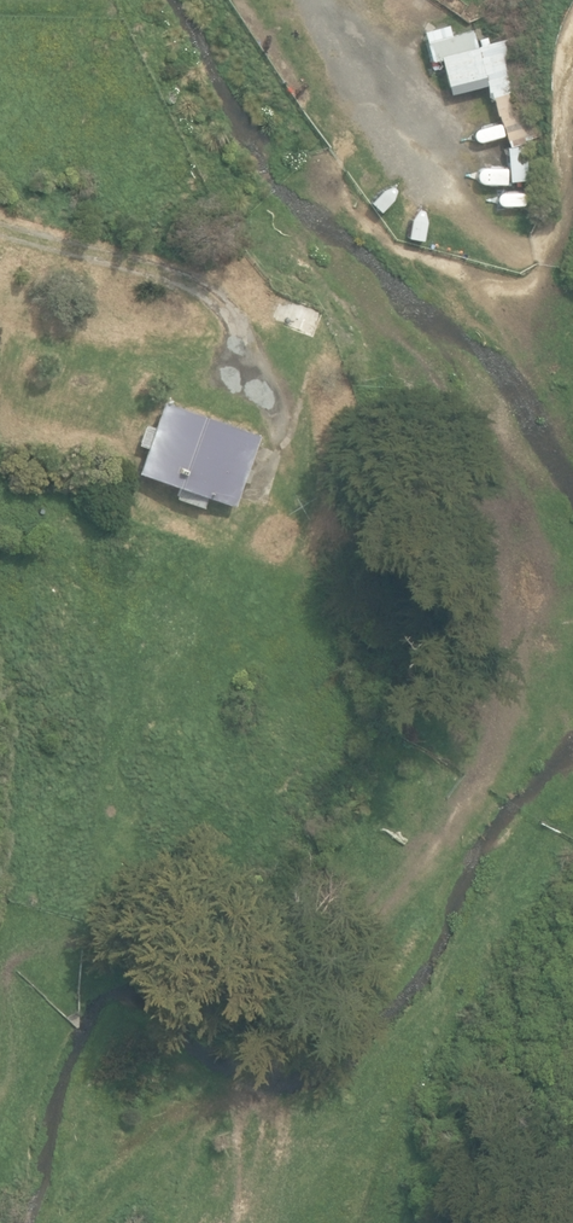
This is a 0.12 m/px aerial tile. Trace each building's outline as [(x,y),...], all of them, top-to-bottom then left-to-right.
[(449,39),(461,24),(433,4),(422,19),(449,39)] [(291,47),(302,41),(290,21),(280,28),(291,47)] [(488,45),(487,37),(477,40),(479,47),(477,47),(495,116),(498,115),(507,149),(525,144),(524,142),(537,138),(512,39),(488,45)] [(256,436),(161,402),(152,428),(144,425),(137,445),(145,448),(136,473),(177,488),(173,498),(201,509),(205,497),(232,506),(244,472),(274,482),(283,456),(252,445),(256,436)]
